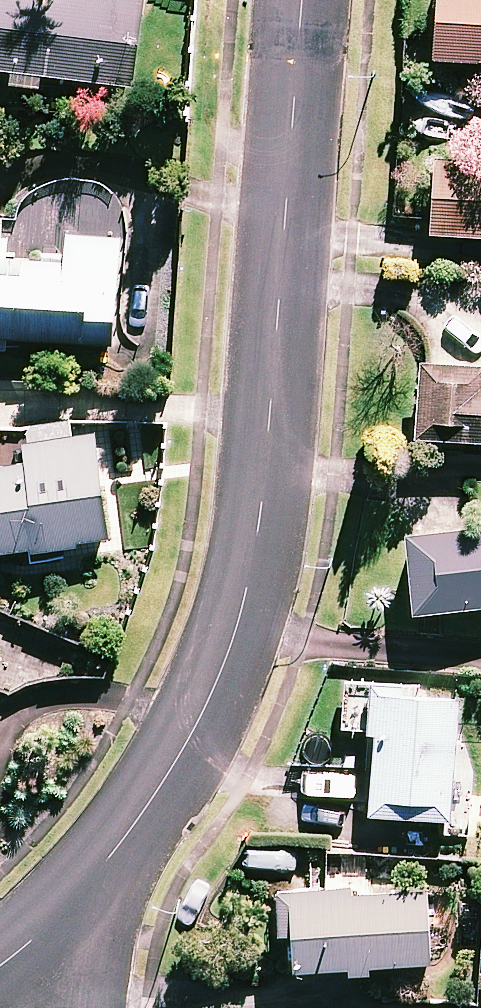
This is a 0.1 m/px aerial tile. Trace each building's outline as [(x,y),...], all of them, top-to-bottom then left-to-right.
[(137,85),(144,0),(0,0),(0,74),(137,85)] [(439,60),(480,62),(480,0),(441,0),(439,60)] [(431,235),(480,238),(480,159),(435,157),(431,235)] [(14,241),(0,240),(0,339),(115,346),(122,239),(71,236),(69,266),(12,262),(14,241)] [(425,364),(420,439),(480,442),(480,368),(425,364)] [(114,538),(101,435),(28,445),(26,426),(0,430),(0,553),(114,538)] [(412,534),(420,612),(480,606),(480,527),(412,534)] [(422,687),(382,685),(351,683),(349,728),(380,730),(376,815),(454,819),(460,700),(422,699),(422,687)] [(299,969),(350,966),(350,976),(373,975),(373,965),(433,963),(430,888),(281,895),(282,934),(297,933),(299,969)]
